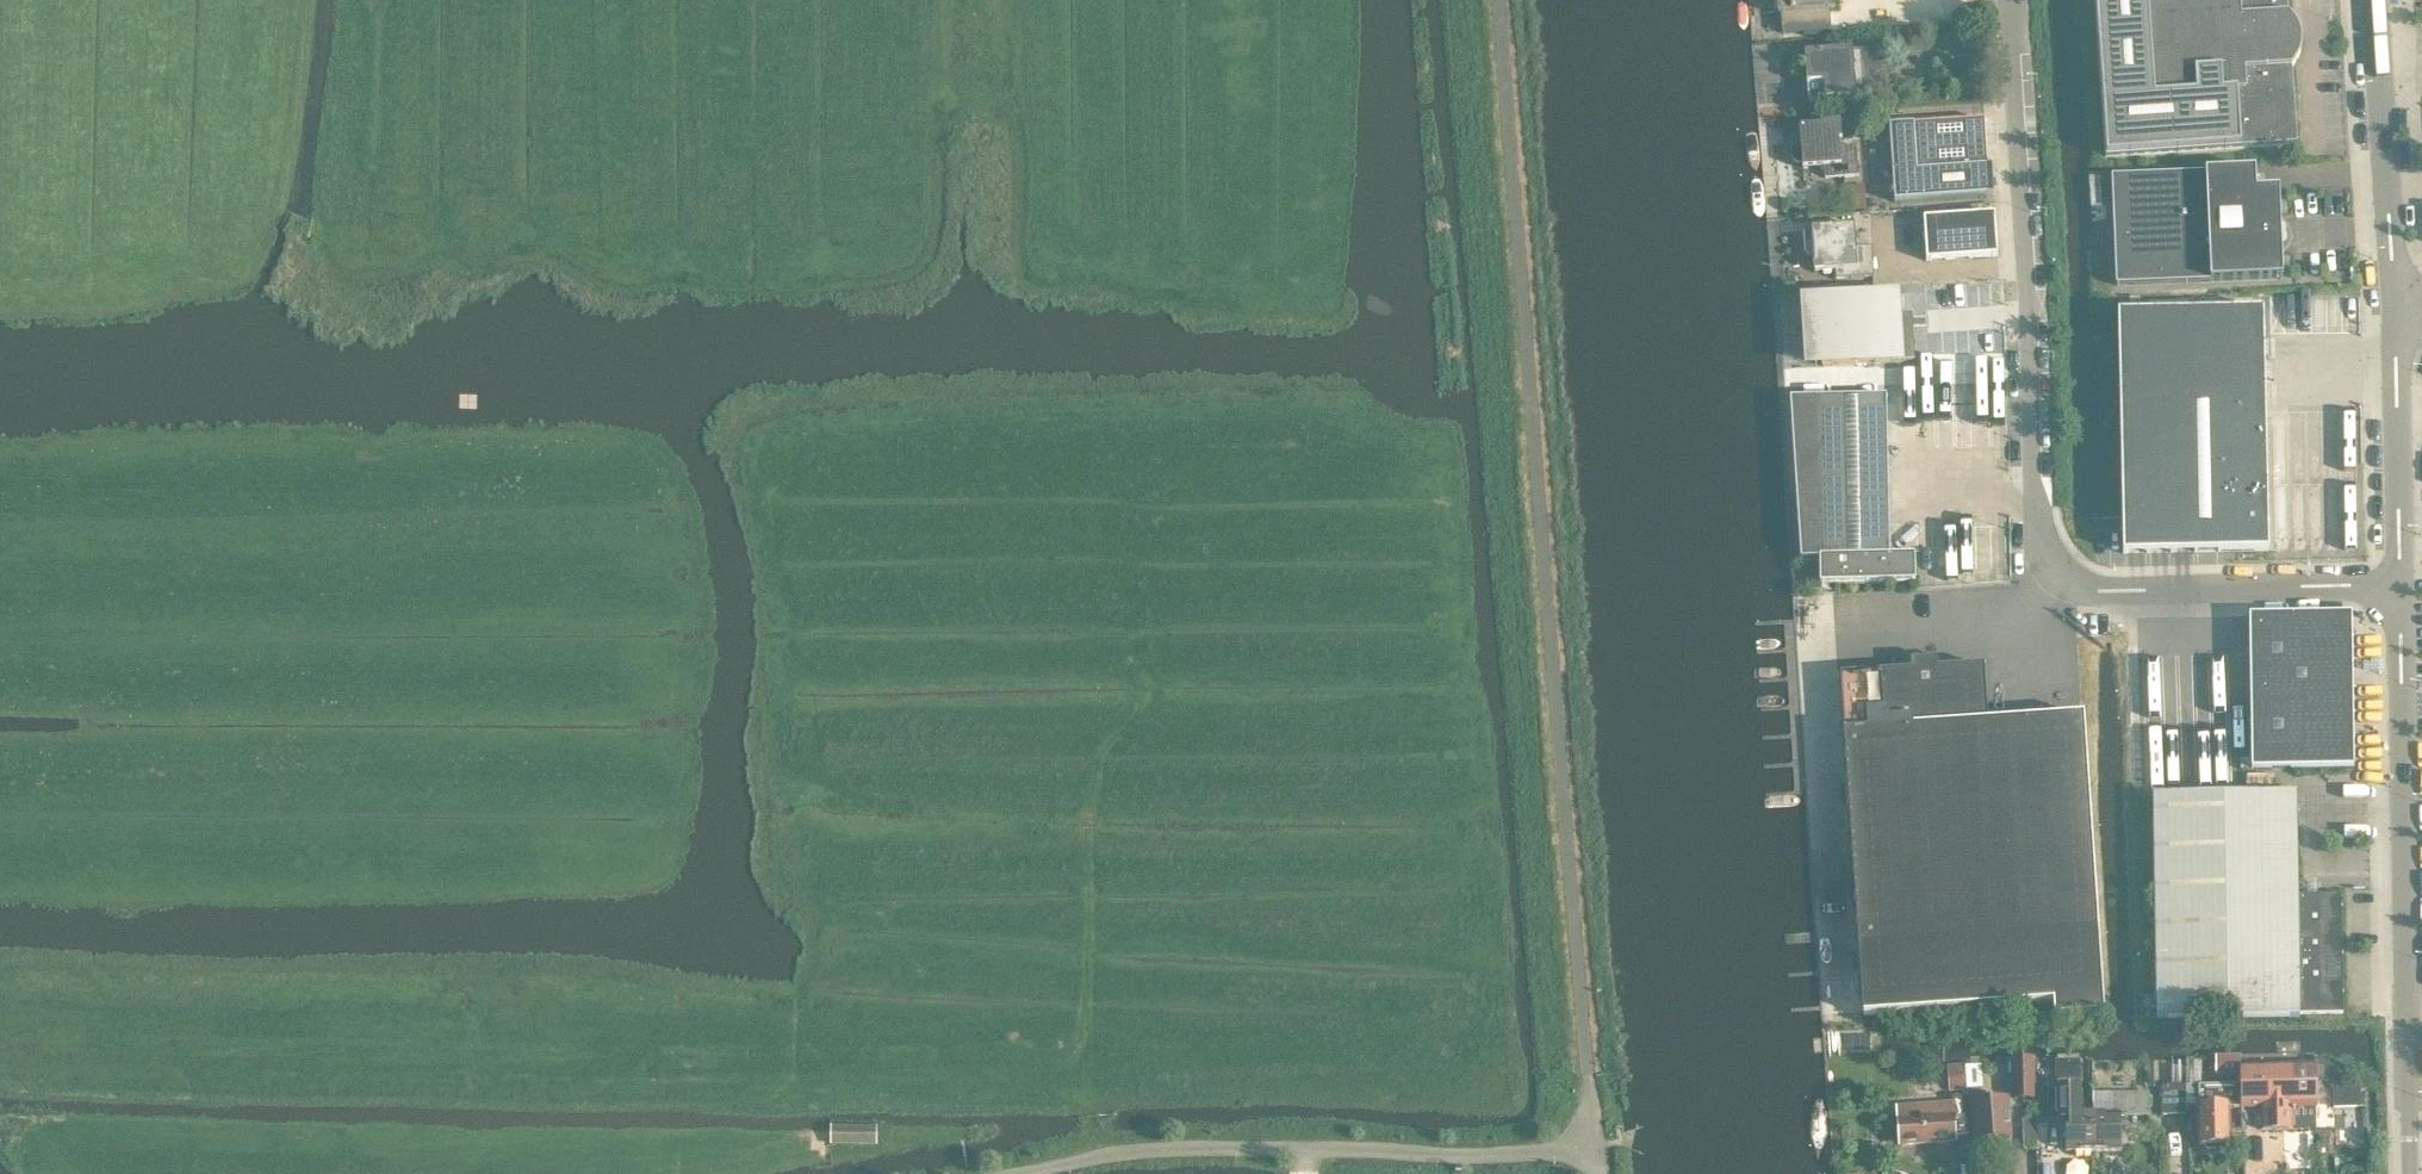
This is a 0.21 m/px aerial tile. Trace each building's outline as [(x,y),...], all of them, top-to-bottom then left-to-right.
[(1782,32),(1831,29),(1829,10),(1834,9),(1834,0),(1777,0),(1778,13),(1780,13),(1782,32)] [(2288,13),(2287,0),(2094,0),(2105,155),(2297,142),(2292,65),(2298,55),(2301,44),(2300,32),(2296,21),(2288,13)] [(1804,52),(1808,100),(1889,95),(1885,47),(1804,52)] [(1984,118),(1913,123),(1888,125),(1893,200),(1993,193),(1991,164),(1987,165),(1984,118)] [(1798,159),(1802,159),(1802,167),(1824,166),(1824,177),(1858,175),(1856,145),(1839,146),(1838,139),(1842,139),(1840,120),(1820,121),(1820,122),(1799,124),(1801,142),(1796,142),(1792,145),(1791,149),(1791,153),(1793,157),(1798,159)] [(2111,174),(2115,284),(2282,277),(2278,188),(2256,189),(2255,169),(2111,174)] [(1860,184),(1847,185),(1849,208),(1862,208),(1860,184)] [(1923,217),(1926,259),(1997,255),(1994,212),(1923,217)] [(1835,269),(1835,278),(1874,275),(1872,253),(1856,254),(1854,224),(1811,227),(1812,230),(1804,230),(1806,252),(1813,252),(1814,270),(1835,269)] [(1818,298),(1822,365),(1914,359),(1911,314),(1895,313),(1894,294),(1838,297),(1831,293),(1829,297),(1818,298)] [(2118,312),(2123,552),(2268,549),(2263,309),(2118,312)] [(1915,580),(1914,554),(1889,554),(1886,395),(1815,397),(1818,558),(1819,558),(1820,582),(1915,580)] [(2249,614),(2251,768),(2320,767),(2353,766),(2351,613),(2249,614)] [(1843,730),(1858,946),(1863,1014),(2006,1004),(2053,1001),(2054,1017),(2104,1013),(2098,930),(2083,714),(1987,720),(1984,664),(1936,667),(1935,658),(1911,659),(1912,669),(1840,673),(1843,730)] [(2197,705),(2198,778),(2236,778),(2235,705),(2197,705)] [(2297,893),(2296,791),(2153,793),(2156,1017),(2299,1015),(2299,1012),(2343,1012),(2341,893),(2297,893)] [(2241,1051),(2212,1052),(2212,1060),(2212,1071),(2241,1071),(2241,1065),(2241,1059),(2241,1051)] [(2009,1058),(2011,1099),(2036,1098),(2034,1058),(2009,1058)] [(2081,1059),(2055,1059),(2055,1081),(2081,1080),(2081,1059)] [(2319,1074),(2334,1086),(2346,1072),(2331,1060),(2319,1074)] [(1984,1062),(1949,1063),(1950,1086),(1984,1086),(1984,1062)] [(2241,1065),(2241,1083),(2242,1106),(2261,1106),(2261,1128),(2292,1127),(2292,1110),(2295,1110),(2295,1105),(2315,1104),(2314,1064),(2241,1065)] [(2242,1106),(2241,1083),(2198,1084),(2200,1144),(2228,1143),(2227,1106),(2242,1106)] [(2185,1085),(2161,1085),(2161,1114),(2186,1114),(2185,1085)] [(2093,1149),(2093,1113),(2078,1114),(2077,1086),(2056,1087),(2056,1114),(2066,1114),(2067,1150),(2093,1149)] [(1983,1090),(1984,1100),(1973,1101),(1976,1139),(2009,1136),(2006,1098),(1997,1099),(1996,1089),(1983,1090)] [(2147,1093),(2093,1093),(2092,1093),(2093,1113),(2093,1149),(2120,1149),(2119,1114),(2147,1114),(2147,1093)] [(1896,1106),(1898,1144),(1956,1140),(1955,1134),(1970,1133),(1967,1095),(1951,1096),(1952,1102),(1896,1106)] [(830,1142),(877,1143),(877,1125),(831,1124),(830,1142)] [(2010,1166),(1988,1165),(1988,1173),(2010,1173),(2010,1166)]
